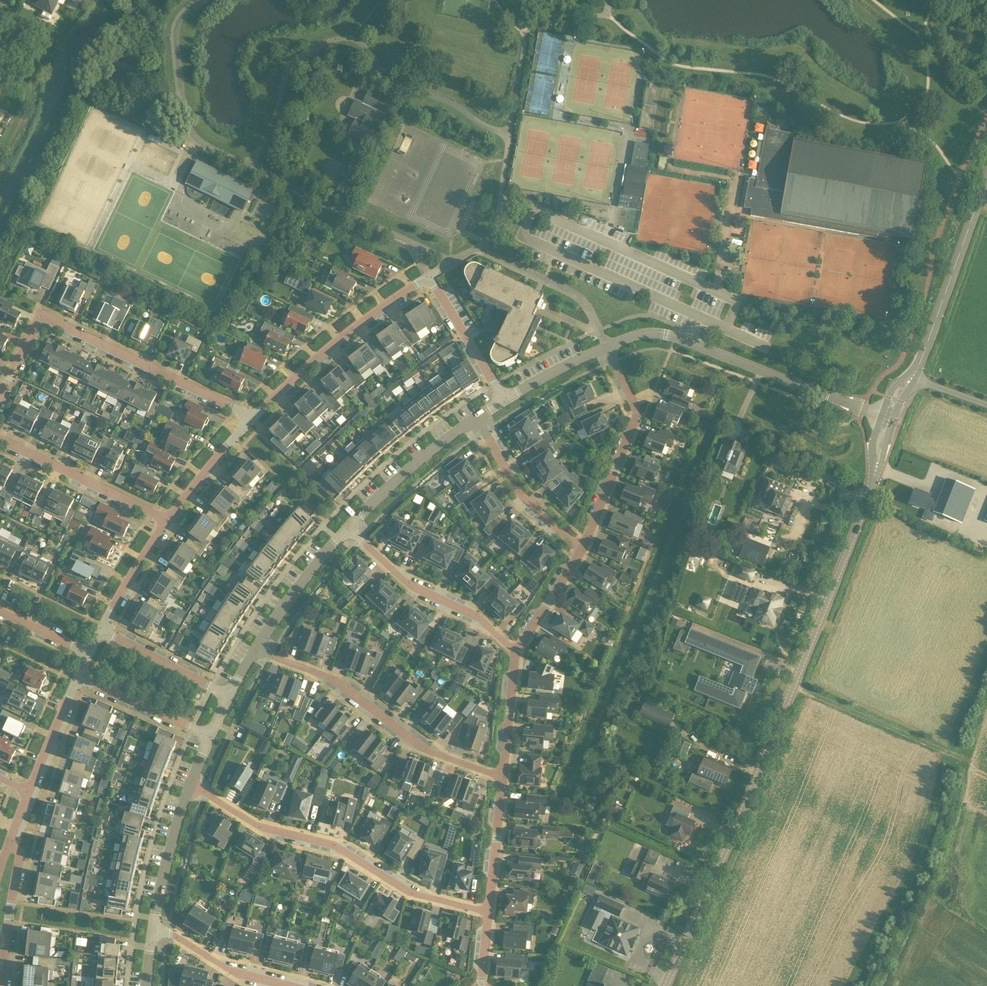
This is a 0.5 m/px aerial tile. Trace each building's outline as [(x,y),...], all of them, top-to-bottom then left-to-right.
[(31,4),(43,10),(40,16),(48,20),(57,0),(33,0),(31,4)] [(394,100),(370,88),(363,103),(355,99),(347,116),(355,119),(348,134),(373,145),(394,100)] [(634,127),(633,135),(649,138),(651,131),(634,127)] [(795,134),(766,129),(757,180),(749,178),(744,208),(751,209),(750,216),(877,238),(878,232),(912,239),(926,163),(794,139),(795,134)] [(150,135),(148,139),(158,144),(161,140),(150,135)] [(648,169),(649,162),(646,161),(649,148),(642,147),(640,160),(634,159),(633,167),(631,166),(627,187),(622,187),(618,207),(640,211),(647,169),(648,169)] [(197,160),(186,184),(242,212),(254,189),(197,160)] [(351,189),(341,184),(336,195),(346,200),(351,189)] [(354,269),(376,279),(382,266),(368,259),(371,254),(357,247),(352,258),(358,261),(354,269)] [(63,263),(62,262),(58,260),(53,258),(51,263),(55,265),(60,268),(63,263)] [(21,276),(17,283),(29,289),(31,287),(37,290),(41,289),(42,287),(49,290),(60,268),(55,265),(51,263),(47,271),(27,262),(24,269),(21,268),(17,274),(21,276)] [(502,366),(505,365),(516,359),(518,356),(520,357),(538,319),(533,317),(543,296),(531,290),(526,287),(524,291),(485,273),(487,270),(477,265),(476,265),(474,265),(472,265),(471,265),(469,266),(468,267),(467,268),(466,269),(465,271),(465,272),(465,274),(465,276),(465,277),(471,290),(475,292),(474,294),(514,313),(499,345),(496,344),(491,353),(491,354),(491,356),(491,358),(491,360),(492,361),(493,362),(494,364),(496,365),(497,365),(499,366),(501,366),(502,366)] [(353,288),(355,289),(357,284),(345,279),(348,273),(334,266),(327,281),(334,285),(333,288),(349,296),(353,288)] [(327,315),(333,302),(310,290),(312,285),(301,279),(296,289),(309,296),(305,305),(306,305),(306,307),(318,313),(319,311),(327,315)] [(68,310),(75,313),(80,302),(81,302),(87,289),(93,292),(97,283),(91,280),(89,285),(82,281),(78,290),(69,286),(66,292),(64,291),(59,301),(61,302),(60,304),(69,308),(68,310)] [(0,297),(0,314),(0,315),(0,321),(7,325),(8,323),(15,326),(21,315),(9,309),(12,303),(0,297)] [(102,302),(93,320),(111,329),(116,319),(123,322),(129,310),(122,307),(124,302),(115,298),(111,306),(102,302)] [(427,327),(429,331),(438,324),(440,327),(445,324),(437,311),(432,314),(425,304),(416,311),(427,327)] [(291,313),(285,325),(304,334),(310,321),(303,318),(302,316),(304,311),(291,305),(288,312),(291,313)] [(408,330),(417,343),(421,340),(417,334),(427,327),(416,311),(406,317),(412,327),(408,330)] [(769,329),(774,331),(780,320),(774,318),(769,329)] [(132,339),(141,343),(142,341),(148,344),(153,333),(159,336),(164,324),(153,319),(151,323),(150,322),(148,325),(140,321),(138,325),(136,324),(131,333),(134,334),(132,339)] [(264,333),(260,341),(261,343),(265,345),(285,354),(291,342),(285,339),(288,333),(265,322),(261,331),(264,333)] [(417,343),(408,330),(403,334),(396,324),(386,331),(398,347),(407,341),(412,347),(417,343)] [(9,339),(1,336),(1,334),(3,329),(0,328),(0,352),(2,353),(3,351),(5,351),(6,347),(5,346),(9,339)] [(401,351),(398,347),(386,331),(377,338),(384,347),(379,351),(388,363),(393,360),(392,358),(401,351)] [(448,335),(443,338),(446,344),(451,340),(448,335)] [(168,356),(184,364),(191,350),(197,353),(202,342),(189,336),(185,345),(176,340),(168,356)] [(212,345),(207,342),(203,350),(208,352),(212,345)] [(243,356),(242,358),(243,358),(241,362),(261,372),(267,360),(257,355),(260,349),(248,343),(245,350),(246,351),(243,356)] [(449,346),(449,348),(452,352),(457,349),(454,344),(453,343),(449,346)] [(51,366),(60,347),(54,344),(53,346),(49,344),(46,350),(41,347),(33,362),(39,365),(41,361),(51,366)] [(358,352),(370,368),(379,361),(384,367),(388,363),(379,351),(374,355),(367,345),(358,352)] [(60,370),(69,352),(60,347),(51,366),(60,370)] [(442,359),(443,359),(447,356),(444,351),(443,350),(438,354),(442,359)] [(70,375),(79,357),(69,352),(60,370),(70,375)] [(352,373),(361,385),(366,381),(361,375),(370,368),(358,352),(349,360),(356,369),(352,373)] [(429,360),(432,364),(439,359),(436,355),(429,360)] [(80,380),(89,362),(79,357),(70,375),(80,380)] [(224,374),(220,382),(222,383),(222,385),(228,388),(230,387),(239,391),(239,390),(242,390),(244,386),(242,384),(245,379),(226,370),(229,364),(217,358),(212,369),(224,374)] [(432,364),(429,360),(421,366),(424,370),(432,364)] [(480,381),(468,361),(460,365),(463,369),(453,375),(464,392),(480,381)] [(90,385),(99,366),(89,362),(80,380),(90,385)] [(99,389),(108,371),(99,366),(90,385),(99,389)] [(361,385),(352,373),(347,377),(339,368),(330,375),(346,393),(355,386),(357,389),(361,385)] [(409,374),(412,378),(420,373),(417,369),(409,374)] [(109,394),(118,376),(108,371),(99,389),(109,394)] [(412,378),(409,374),(401,379),(404,383),(412,378)] [(338,410),(342,406),(337,401),(346,393),(330,375),(322,383),(329,392),(325,396),(335,407),(338,410)] [(444,381),(455,398),(464,392),(453,375),(444,381)] [(119,399),(128,380),(118,376),(109,394),(119,399)] [(128,403),(137,385),(128,380),(119,399),(128,403)] [(669,380),(664,393),(677,399),(675,404),(687,409),(692,398),(687,396),(690,389),(669,380)] [(434,388),(446,405),(455,398),(444,381),(434,388)] [(400,386),(397,382),(389,388),(392,392),(400,386)] [(50,392),(53,386),(46,383),(44,388),(50,392)] [(367,403),(387,390),(383,384),(363,396),(367,403)] [(138,408),(147,390),(137,385),(128,403),(138,408)] [(422,392),(436,411),(446,405),(434,388),(432,385),(422,392)] [(592,396),(594,395),(590,385),(579,390),(579,391),(569,396),(573,405),(569,407),(574,417),(586,411),(583,405),(594,400),(592,396)] [(57,395),(60,390),(53,386),(50,392),(57,395)] [(390,389),(383,393),(387,398),(393,394),(390,389)] [(147,390),(138,408),(148,413),(146,417),(152,420),(159,405),(154,402),(157,394),(147,390)] [(304,399),(320,416),(329,409),(331,411),(335,407),(325,396),(320,400),(312,391),(304,399)] [(413,399),(427,418),(436,411),(422,392),(413,399)] [(70,401),(72,396),(66,393),(63,398),(70,401)] [(21,428),(29,411),(19,406),(23,398),(18,395),(10,410),(16,413),(10,424),(18,428),(19,427),(21,428)] [(72,396),(70,401),(77,404),(79,399),(72,396)] [(314,427),(312,424),(320,416),(304,399),(295,407),(303,415),(299,420),(310,431),(314,427)] [(406,409),(418,425),(427,418),(413,399),(403,406),(406,410),(406,409)] [(203,430),(205,425),(207,425),(209,421),(208,419),(208,418),(198,413),(201,407),(189,401),(184,411),(189,414),(186,422),(203,430)] [(89,410),(92,405),(85,402),(83,407),(89,410)] [(654,419),(670,426),(672,421),(678,424),(680,418),(685,409),(672,403),(669,409),(659,405),(654,419)] [(92,405),(89,410),(96,414),(99,409),(92,405)] [(170,411),(159,406),(155,414),(166,419),(170,411)] [(41,425),(49,410),(43,407),(41,411),(31,407),(29,411),(21,428),(23,429),(22,430),(30,434),(36,422),(41,425)] [(393,423),(404,437),(418,425),(406,409),(406,410),(397,417),(398,419),(393,423)] [(510,436),(515,443),(540,426),(536,419),(537,419),(531,409),(516,418),(520,424),(510,431),(512,434),(510,436)] [(52,442),(60,425),(50,421),(54,413),(49,410),(41,425),(47,427),(41,439),(49,443),(50,441),(52,442)] [(108,420),(111,415),(104,411),(102,417),(108,420)] [(362,416),(359,413),(352,419),(355,423),(362,416)] [(599,433),(610,428),(605,417),(603,419),(601,415),(590,420),(587,414),(575,419),(580,430),(584,428),(589,437),(599,432),(599,433)] [(111,415),(108,420),(115,423),(118,418),(111,415)] [(295,441),(303,432),(306,435),(310,431),(299,420),(295,424),(286,415),(278,424),(295,441)] [(83,457),(91,440),(92,438),(82,433),(87,424),(81,421),(80,425),(79,425),(72,440),(78,442),(72,454),(80,458),(80,456),(83,457)] [(185,452),(188,446),(190,446),(192,442),(191,440),(191,439),(179,433),(182,427),(170,421),(166,429),(173,433),(168,443),(185,452)] [(72,440),(79,425),(74,422),(70,430),(60,425),(52,442),(54,444),(53,445),(61,449),(67,437),(72,440)] [(127,431),(130,425),(123,422),(121,427),(127,431)] [(342,430),(345,433),(352,427),(348,423),(342,430)] [(377,433),(390,449),(404,437),(393,423),(388,428),(386,426),(377,433)] [(270,432),(278,440),(274,444),(286,455),(290,451),(287,449),(295,441),(278,424),(270,432)] [(538,451),(549,444),(552,442),(546,432),(545,433),(540,426),(515,443),(520,450),(522,449),(524,452),(534,446),(538,451)] [(135,433),(142,437),(145,431),(137,427),(135,433)] [(345,433),(342,430),(335,436),(338,440),(345,433)] [(365,438),(381,456),(390,449),(377,433),(374,430),(365,438)] [(644,447),(662,454),(665,445),(671,448),(676,437),(663,432),(661,438),(650,434),(644,447)] [(103,454),(110,440),(104,437),(101,445),(91,440),(83,457),(85,458),(84,460),(92,464),(97,452),(103,454)] [(164,442),(155,437),(152,443),(162,447),(164,442)] [(357,446),(373,464),(381,456),(365,438),(357,446)] [(736,475),(746,448),(723,439),(712,466),(736,475)] [(123,462),(120,460),(124,450),(114,446),(116,442),(110,440),(103,454),(108,457),(103,467),(105,468),(104,470),(112,473),(112,472),(114,472),(116,468),(119,469),(123,462)] [(324,446),(328,450),(334,443),(331,440),(324,446)] [(169,473),(175,461),(170,458),(173,452),(162,447),(152,443),(152,442),(149,448),(152,450),(150,460),(154,462),(152,465),(169,473)] [(536,475),(556,462),(551,455),(555,453),(549,444),(538,451),(541,456),(531,463),(534,466),(532,468),(536,475)] [(328,450),(324,446),(318,453),(321,456),(328,450)] [(351,457),(364,471),(373,464),(357,446),(348,454),(350,457),(351,457)] [(342,465),(356,479),(364,471),(351,457),(350,457),(342,465)] [(591,457),(587,463),(593,468),(596,465),(599,467),(601,465),(591,457)] [(631,474),(653,483),(659,468),(658,467),(660,461),(649,457),(647,463),(637,459),(631,474)] [(457,483),(476,470),(471,463),(469,464),(467,461),(461,465),(457,459),(445,468),(450,474),(450,473),(457,483)] [(261,479),(269,471),(257,460),(253,464),(247,460),(246,461),(244,460),(238,467),(253,480),(257,475),(261,479)] [(301,469),(308,476),(317,467),(310,460),(301,469)] [(674,466),(680,469),(683,463),(676,460),(674,466)] [(560,484),(570,476),(564,467),(560,469),(556,462),(536,475),(541,482),(543,481),(545,484),(555,478),(560,484)] [(13,484),(8,481),(13,469),(5,465),(5,467),(2,466),(0,471),(0,486),(4,488),(0,496),(6,499),(13,484)] [(153,495),(159,482),(154,480),(156,474),(136,465),(131,475),(140,480),(137,487),(153,495)] [(334,473),(348,487),(356,479),(342,465),(334,473)] [(234,486),(246,497),(253,488),(249,485),(253,480),(238,467),(232,474),(234,475),(232,477),(238,482),(234,486)] [(461,504),(463,503),(463,502),(480,491),(476,486),(481,482),(479,478),(481,477),(476,470),(457,483),(463,492),(456,497),(461,504)] [(317,484),(335,501),(348,487),(334,473),(326,481),(323,478),(317,484)] [(570,476),(560,484),(566,490),(558,499),(561,502),(559,503),(568,511),(576,502),(575,502),(583,494),(575,487),(581,481),(573,473),(570,476)] [(25,498),(33,481),(31,480),(32,478),(24,474),(18,486),(13,484),(6,499),(11,501),(15,493),(25,498)] [(926,509),(922,518),(932,522),(935,513),(954,521),(967,486),(946,478),(937,501),(929,498),(930,495),(915,489),(910,503),(926,509)] [(759,497),(769,501),(765,510),(784,518),(792,498),(788,497),(791,488),(767,479),(759,497)] [(37,513),(44,499),(38,496),(44,484),(36,480),(35,482),(33,481),(25,498),(23,502),(33,507),(31,511),(37,513)] [(266,489),(272,494),(279,485),(273,480),(266,489)] [(627,486),(622,499),(629,502),(629,504),(638,508),(641,500),(646,502),(647,500),(651,502),(656,490),(642,485),(640,491),(627,486)] [(215,494),(231,507),(235,502),(239,505),(246,497),(234,486),(230,491),(224,487),(223,488),(221,487),(215,494)] [(54,517),(64,496),(62,495),(63,493),(55,489),(49,501),(44,499),(37,513),(42,516),(44,512),(54,517)] [(479,515),(498,501),(493,494),(491,496),(489,492),(483,496),(480,491),(463,502),(463,503),(468,510),(473,506),(479,515)] [(212,514),(216,517),(224,524),(231,515),(227,512),(231,507),(215,494),(209,502),(211,503),(210,505),(215,509),(212,514)] [(64,496),(54,517),(63,521),(61,525),(67,528),(75,513),(69,511),(75,499),(67,495),(66,497),(64,496)] [(97,502),(96,501),(94,500),(91,499),(90,503),(87,507),(93,510),(97,502)] [(270,511),(275,505),(271,501),(266,508),(270,511)] [(492,532),(503,522),(498,517),(504,513),(501,510),(503,508),(498,501),(479,515),(486,525),(488,527),(484,530),(489,535),(493,532),(492,532)] [(124,537),(130,524),(118,518),(120,513),(101,503),(96,514),(107,520),(104,527),(124,537)] [(292,519),(307,532),(315,523),(310,519),(315,514),(305,504),(300,510),(300,509),(292,519)] [(81,521),(84,514),(78,511),(74,518),(81,521)] [(262,520),(267,514),(264,511),(258,517),(262,520)] [(609,527),(632,536),(638,523),(641,524),(643,518),(630,513),(628,518),(615,513),(609,527)] [(193,522),(210,534),(213,529),(218,532),(224,524),(216,517),(212,514),(208,519),(202,515),(201,516),(199,515),(193,522)] [(438,517),(434,514),(430,521),(434,523),(438,517)] [(389,527),(395,530),(389,541),(393,543),(392,545),(400,549),(410,528),(403,524),(405,521),(395,515),(389,527)] [(72,527),(75,529),(78,522),(72,519),(68,529),(71,530),(72,527)] [(284,528),(300,540),(307,532),(292,519),(284,528)] [(263,527),(259,524),(260,523),(256,520),(251,526),(258,533),(263,527)] [(191,542),(204,552),(210,543),(206,539),(210,534),(193,522),(188,530),(190,531),(189,533),(194,537),(191,542)] [(509,546),(523,528),(517,523),(515,524),(512,522),(508,527),(503,522),(492,532),(493,532),(499,539),(509,546)] [(701,537),(712,541),(714,537),(712,537),(715,530),(705,527),(701,537)] [(277,537),(292,549),(300,540),(284,528),(277,537)] [(423,545),(429,533),(419,528),(418,532),(410,528),(400,549),(407,553),(408,551),(412,553),(418,542),(423,545)] [(524,558),(533,547),(528,543),(532,538),(529,535),(530,533),(523,528),(509,546),(518,554),(523,558),(524,558)] [(114,549),(113,547),(101,541),(104,534),(92,529),(87,540),(92,543),(89,550),(108,559),(110,554),(112,553),(114,549)] [(247,539),(252,532),(248,530),(243,536),(247,539)] [(434,566),(445,545),(437,542),(439,538),(429,533),(423,545),(429,548),(424,558),(428,560),(426,562),(434,566)] [(269,546),(285,558),(292,549),(277,537),(273,534),(266,543),(269,546)] [(9,540),(0,536),(0,558),(9,540)] [(604,540),(598,553),(621,562),(626,549),(629,542),(618,538),(616,543),(613,544),(604,540)] [(240,549),(245,542),(241,539),(236,546),(240,549)] [(24,551),(18,548),(19,546),(9,540),(0,558),(0,566),(1,566),(4,566),(9,568),(11,564),(16,566),(24,551)] [(173,552),(190,563),(196,554),(200,557),(204,552),(191,542),(187,547),(181,543),(180,545),(178,544),(173,552)] [(744,543),(739,556),(763,565),(768,552),(744,543)] [(445,545),(434,566),(442,570),(443,568),(447,570),(452,559),(458,562),(464,551),(454,545),(452,549),(445,545)] [(262,555),(278,567),(285,558),(269,546),(262,555)] [(545,548),(542,546),(538,551),(533,547),(524,558),(523,558),(521,561),(527,566),(530,562),(541,571),(549,561),(549,562),(556,553),(547,546),(545,548)] [(642,547),(638,557),(645,560),(649,550),(642,547)] [(25,548),(24,551),(16,566),(22,569),(20,574),(25,576),(26,578),(28,579),(30,581),(42,556),(25,548)] [(98,579),(102,569),(92,564),(92,565),(85,562),(88,556),(75,550),(71,559),(78,563),(74,572),(90,580),(92,576),(98,579)] [(171,572),(184,580),(188,575),(183,572),(190,563),(173,552),(168,559),(170,561),(168,562),(174,566),(171,572)] [(252,562),(271,576),(278,567),(262,555),(259,553),(252,562)] [(465,588),(481,570),(475,565),(477,562),(469,554),(460,564),(465,568),(457,577),(460,580),(459,582),(465,588)] [(49,582),(57,567),(51,564),(52,562),(42,556),(30,581),(32,581),(33,582),(36,581),(42,584),(44,579),(49,582)] [(352,585),(353,584),(354,584),(351,588),(356,593),(369,579),(364,574),(369,570),(366,567),(367,565),(359,557),(352,565),(343,575),(345,576),(344,577),(343,578),(343,579),(343,581),(344,583),(345,584),(347,585),(349,585),(351,585),(352,585)] [(245,581),(260,591),(271,576),(252,562),(244,572),(249,575),(245,581)] [(617,574),(606,567),(603,572),(592,564),(584,577),(608,593),(616,580),(614,578),(617,574)] [(740,566),(736,575),(751,581),(754,572),(740,566)] [(498,580),(497,580),(489,573),(487,576),(481,570),(465,588),(471,593),(473,592),(476,595),(484,586),(489,590),(498,580)] [(632,570),(630,575),(637,578),(639,573),(632,570)] [(154,581),(171,592),(174,587),(178,589),(184,580),(171,572),(168,577),(162,573),(161,575),(158,573),(154,581)] [(620,579),(629,585),(632,581),(622,575),(620,579)] [(64,576),(62,582),(68,585),(62,596),(83,606),(88,595),(77,589),(79,584),(64,576)] [(493,614),(509,596),(503,591),(506,588),(503,585),(506,582),(500,577),(497,580),(498,580),(489,590),(493,595),(485,603),(488,606),(487,608),(493,614)] [(152,601),(166,609),(169,604),(165,601),(171,592),(154,581),(149,589),(151,591),(150,592),(156,596),(152,601)] [(233,595),(250,607),(260,591),(245,581),(242,586),(237,583),(230,593),(233,595)] [(377,606),(393,589),(386,583),(385,584),(382,582),(377,586),(372,582),(359,595),(365,601),(368,597),(377,606)] [(209,593),(213,586),(209,583),(205,590),(209,593)] [(766,625),(768,624),(772,625),(776,616),(777,617),(780,609),(779,608),(782,599),(765,592),(764,593),(752,588),(747,602),(761,608),(756,619),(758,620),(759,623),(761,624),(762,625),(764,626),(766,625)] [(391,619),(401,608),(396,604),(400,599),(397,596),(399,594),(393,589),(377,606),(386,614),(385,614),(391,619)] [(601,598),(591,591),(587,597),(576,590),(568,602),(585,613),(591,604),(595,606),(601,598)] [(202,603),(207,596),(202,593),(198,601),(202,603)] [(354,597),(350,593),(345,599),(349,602),(354,597)] [(708,609),(712,597),(700,593),(696,606),(708,609)] [(227,605),(243,616),(250,607),(233,595),(227,605)] [(509,596),(493,614),(499,619),(501,618),(504,621),(512,612),(517,617),(526,607),(518,599),(515,602),(509,596)] [(349,602),(345,599),(340,604),(344,608),(349,602)] [(135,612),(153,622),(158,612),(163,615),(166,609),(152,601),(149,607),(143,603),(142,605),(140,604),(135,612)] [(217,613),(237,626),(243,616),(227,605),(223,603),(217,613)] [(196,613),(200,606),(196,604),(192,611),(196,613)] [(184,618),(187,610),(177,607),(175,614),(184,618)] [(407,632),(422,613),(415,608),(414,610),(410,607),(406,613),(401,608),(391,619),(398,625),(398,624),(407,632)] [(153,622),(135,612),(131,620),(133,621),(132,623),(138,627),(135,632),(149,640),(154,630),(150,627),(153,622)] [(211,623),(231,636),(237,626),(217,613),(211,623)] [(425,644),(432,632),(426,629),(431,623),(427,621),(429,619),(422,613),(407,632),(417,639),(417,640),(425,644)] [(189,624),(194,617),(190,614),(185,621),(189,624)] [(562,615),(554,627),(561,632),(560,633),(571,639),(577,630),(589,638),(595,627),(585,621),(581,627),(569,619),(568,620),(562,615)] [(204,619),(199,628),(205,631),(210,622),(204,619)] [(347,629),(355,631),(358,623),(351,619),(347,629)] [(208,635),(225,645),(231,636),(211,623),(205,633),(208,635)] [(183,625),(179,632),(184,634),(187,627),(183,625)] [(302,642),(299,650),(311,654),(319,634),(307,630),(308,628),(301,626),(296,640),(302,642)] [(444,654),(453,633),(446,629),(445,631),(441,630),(438,636),(432,632),(425,644),(432,649),(444,654)] [(736,705),(740,707),(747,691),(748,692),(753,681),(749,679),(758,658),(690,630),(686,641),(743,664),(732,692),(699,679),(695,689),(736,706),(736,705)] [(185,634),(184,634),(179,632),(177,636),(174,642),(179,645),(185,634)] [(455,659),(454,659),(461,663),(467,649),(461,646),(464,640),(460,639),(461,636),(453,633),(444,654),(455,659)] [(337,639),(331,636),(330,639),(319,634),(311,654),(324,659),(327,650),(333,653),(337,639)] [(202,645),(220,655),(225,645),(208,635),(202,645)] [(570,647),(555,638),(552,643),(545,639),(536,653),(544,658),(546,656),(553,661),(558,653),(564,657),(570,647)] [(348,643),(344,655),(350,657),(345,669),(356,672),(364,649),(348,643)] [(193,662),(211,671),(220,655),(202,645),(196,656),(193,662)] [(491,682),(493,669),(488,667),(490,662),(491,662),(495,652),(485,648),(484,650),(480,648),(477,654),(471,651),(465,664),(471,668),(472,667),(480,671),(478,676),(491,682)] [(376,666),(380,655),(364,649),(356,672),(366,676),(371,664),(376,666)] [(550,676),(553,668),(541,663),(536,674),(530,674),(529,688),(553,690),(554,676),(550,676)] [(40,690),(43,685),(44,684),(46,681),(46,679),(46,677),(45,676),(44,674),(42,675),(37,672),(37,670),(27,666),(25,671),(26,674),(27,675),(24,682),(40,690)] [(385,677),(390,680),(382,691),(392,699),(405,682),(399,677),(402,674),(393,667),(385,677)] [(12,674),(0,669),(0,677),(9,681),(12,674)] [(586,679),(592,683),(597,677),(591,672),(586,679)] [(460,673),(457,680),(463,683),(465,680),(463,675),(460,673)] [(264,697),(275,700),(277,695),(283,698),(290,679),(278,674),(274,686),(269,684),(264,697)] [(0,677),(0,686),(5,689),(3,691),(13,695),(17,686),(8,682),(8,681),(0,677)] [(290,679),(283,698),(290,700),(288,705),(299,709),(304,696),(298,694),(302,683),(290,679)] [(415,700),(423,690),(414,683),(411,687),(405,682),(392,699),(402,707),(411,696),(415,700)] [(592,687),(587,685),(584,690),(589,693),(592,687)] [(3,708),(23,718),(25,712),(31,715),(36,703),(25,698),(26,697),(16,692),(11,702),(7,700),(3,708)] [(429,708),(421,719),(431,727),(443,712),(436,707),(440,701),(437,699),(438,698),(432,693),(424,704),(429,708)] [(306,697),(300,712),(306,714),(313,700),(306,697)] [(557,711),(559,698),(544,697),(543,703),(529,702),(529,704),(527,703),(526,712),(528,713),(528,715),(536,716),(536,718),(547,719),(547,712),(552,712),(553,711),(557,711)] [(649,698),(647,703),(658,708),(660,702),(649,698)] [(114,707),(98,700),(95,706),(90,704),(86,715),(109,724),(113,715),(111,714),(114,707)] [(644,703),(639,714),(669,727),(674,715),(644,703)] [(313,719),(318,723),(319,721),(328,728),(339,713),(340,713),(340,712),(331,705),(325,713),(321,709),(313,719)] [(477,705),(472,712),(480,718),(486,711),(477,705)] [(467,718),(471,712),(466,708),(462,713),(467,718)] [(3,710),(0,717),(0,718),(8,722),(4,731),(20,739),(26,726),(20,723),(22,719),(3,710)] [(455,728),(463,718),(458,713),(453,720),(443,712),(431,727),(441,735),(450,724),(455,728)] [(331,742),(336,745),(347,731),(343,727),(348,720),(340,713),(339,713),(328,728),(323,734),(332,741),(331,742)] [(103,733),(105,734),(109,724),(86,715),(82,725),(86,727),(84,733),(101,739),(103,733)] [(484,738),(486,731),(476,727),(479,718),(471,715),(462,727),(459,733),(467,735),(466,736),(469,737),(465,748),(479,753),(482,744),(483,745),(486,738),(484,738)] [(249,730),(252,722),(245,719),(245,718),(241,726),(249,730)] [(530,748),(543,749),(544,740),(552,741),(553,727),(537,726),(536,732),(525,731),(523,744),(530,745),(530,748)] [(173,751),(177,742),(173,740),(175,735),(159,727),(156,734),(158,735),(155,744),(173,751)] [(347,747),(352,752),(354,749),(364,756),(377,739),(367,732),(359,742),(354,738),(347,747)] [(92,755),(96,745),(98,746),(101,739),(84,733),(82,739),(77,738),(73,748),(92,755)] [(294,736),(288,734),(282,745),(288,748),(294,736)] [(0,736),(0,759),(10,764),(16,751),(4,745),(7,740),(0,736)] [(297,747),(300,742),(296,739),(292,744),(297,747)] [(380,757),(387,747),(377,739),(364,756),(374,764),(372,767),(377,771),(385,761),(380,757)] [(260,751),(267,755),(273,743),(265,740),(260,751)] [(152,752),(170,759),(173,751),(155,744),(152,752)] [(98,757),(92,755),(73,748),(70,759),(74,760),(72,766),(93,773),(98,757)] [(321,764),(325,767),(336,752),(332,749),(321,764)] [(148,761),(167,768),(170,759),(152,752),(148,761)] [(296,754),(288,771),(296,775),(303,758),(296,754)] [(521,767),(519,783),(540,785),(542,769),(540,769),(541,757),(528,755),(527,767),(521,767)] [(689,782),(710,791),(714,783),(725,787),(733,769),(704,757),(697,774),(693,773),(689,782)] [(334,770),(340,763),(334,758),(328,765),(334,770)] [(397,768),(392,780),(400,782),(401,779),(413,783),(420,764),(408,759),(404,771),(397,768)] [(145,769),(155,773),(164,776),(167,768),(148,761),(145,769)] [(427,779),(431,768),(420,764),(413,783),(424,787),(423,791),(430,793),(435,782),(427,779)] [(254,772),(242,765),(230,785),(241,792),(254,772)] [(62,782),(81,788),(84,778),(91,780),(93,773),(72,766),(70,773),(65,771),(62,782)] [(142,778),(161,785),(164,776),(155,773),(145,769),(142,778)] [(113,778),(118,780),(121,781),(122,778),(120,773),(116,772),(113,778)] [(368,785),(374,789),(381,779),(375,775),(368,785)] [(443,785),(438,799),(444,801),(446,796),(458,800),(465,778),(460,776),(459,778),(453,776),(449,787),(443,785)] [(139,787),(149,790),(158,793),(161,785),(142,778),(139,787)] [(463,808),(474,812),(479,798),(473,796),(477,784),(470,782),(471,780),(465,778),(458,800),(465,802),(463,808)] [(625,787),(632,790),(635,783),(628,780),(627,780),(625,787)] [(62,800),(79,805),(80,799),(78,798),(81,788),(62,782),(59,793),(63,794),(62,800)] [(287,786),(279,782),(276,789),(262,782),(252,804),(267,811),(273,798),(280,801),(287,786)] [(322,807),(327,789),(317,786),(312,804),(322,807)] [(100,787),(98,793),(105,795),(107,789),(100,787)] [(136,796),(155,802),(158,793),(149,790),(139,787),(136,796)] [(359,800),(366,801),(369,788),(362,787),(359,800)] [(306,820),(312,797),(296,793),(290,816),(306,820)] [(535,814),(543,814),(545,813),(546,797),(530,795),(530,802),(517,800),(516,815),(523,816),(523,818),(535,819),(535,814)] [(133,804),(152,810),(155,802),(136,796),(133,804)] [(325,824),(342,828),(344,821),(350,823),(356,801),(343,798),(342,805),(331,802),(325,824)] [(52,816),(71,821),(74,811),(77,812),(79,805),(62,800),(60,806),(55,805),(52,816)] [(124,818),(143,824),(145,818),(149,819),(152,810),(133,804),(131,813),(126,812),(124,818)] [(622,814),(625,809),(617,805),(614,810),(622,814)] [(691,813),(674,805),(666,825),(673,828),(670,836),(683,842),(686,834),(690,835),(695,822),(688,818),(691,813)] [(387,817),(395,821),(400,810),(393,806),(387,817)] [(223,849),(231,837),(226,834),(232,825),(219,817),(218,818),(213,815),(207,824),(212,827),(208,834),(216,839),(214,843),(223,849)] [(73,839),(75,833),(69,831),(71,821),(52,816),(49,827),(54,828),(52,834),(73,839)] [(602,816),(600,823),(605,825),(608,819),(602,816)] [(120,833),(124,835),(143,840),(146,831),(141,830),(143,824),(124,818),(120,833)] [(374,845),(380,834),(385,837),(392,824),(382,819),(380,824),(372,820),(366,831),(362,828),(358,836),(374,845)] [(444,848),(446,848),(451,849),(453,843),(457,827),(450,825),(446,841),(444,848)] [(559,837),(573,838),(573,830),(560,828),(543,826),(542,836),(559,837)] [(104,836),(106,831),(102,830),(102,829),(98,828),(96,834),(104,836)] [(536,848),(538,832),(514,829),(513,846),(514,846),(515,847),(521,848),(522,847),(536,848)] [(253,861),(261,866),(266,854),(260,851),(264,845),(257,841),(257,840),(252,837),(245,833),(236,847),(242,851),(241,853),(248,857),(249,855),(254,858),(253,861)] [(417,855),(424,841),(412,833),(408,839),(399,833),(395,839),(394,839),(390,845),(391,846),(386,854),(390,857),(390,858),(398,863),(399,862),(402,864),(409,851),(417,855)] [(76,845),(77,841),(73,840),(73,839),(52,834),(51,841),(46,839),(44,850),(63,855),(63,854),(69,856),(71,846),(72,846),(72,844),(76,845)] [(122,844),(141,849),(143,840),(124,835),(122,844)] [(120,853),(130,856),(139,858),(141,849),(122,844),(120,853)] [(660,854),(649,849),(644,860),(655,865),(660,854)] [(45,869),(62,872),(63,866),(61,865),(63,855),(44,850),(41,861),(46,862),(45,869)] [(429,881),(432,880),(434,880),(437,869),(444,871),(448,855),(440,852),(439,853),(430,850),(428,854),(427,854),(425,861),(423,860),(420,869),(422,869),(420,876),(422,877),(424,879),(429,881)] [(269,866),(274,867),(273,869),(281,871),(279,877),(295,881),(299,864),(293,862),(294,856),(287,855),(287,853),(280,851),(279,853),(277,852),(275,861),(271,860),(269,866)] [(117,862),(137,866),(139,858),(130,856),(120,853),(117,862)] [(313,881),(326,884),(333,887),(339,873),(330,869),(331,863),(309,858),(304,875),(314,878),(313,881)] [(541,870),(542,859),(528,858),(528,864),(511,863),(509,878),(517,879),(519,881),(523,881),(524,880),(530,880),(531,872),(534,869),(541,870)] [(631,858),(624,872),(631,875),(631,876),(649,884),(646,890),(666,899),(667,895),(670,894),(672,890),(671,887),(673,883),(647,871),(650,866),(631,858)] [(115,871),(125,873),(135,875),(137,866),(117,862),(115,871)] [(570,873),(578,877),(583,866),(575,862),(570,873)] [(472,873),(462,871),(464,866),(455,864),(450,887),(451,887),(451,890),(459,892),(459,889),(468,892),(472,873)] [(36,885),(56,889),(58,878),(60,879),(62,872),(45,869),(43,875),(38,874),(36,885)] [(113,880),(133,884),(135,875),(125,873),(115,871),(113,880)] [(348,873),(339,887),(345,891),(342,896),(351,901),(354,896),(360,900),(369,886),(348,873)] [(595,877),(588,874),(585,881),(592,884),(595,877)] [(112,889),(121,891),(131,893),(133,884),(113,880),(112,889)] [(585,884),(582,892),(593,897),(596,889),(585,884)] [(56,889),(36,885),(34,896),(39,897),(38,904),(55,907),(56,902),(57,900),(54,899),(56,889)] [(110,898),(129,902),(131,893),(121,891),(112,889),(110,898)] [(241,891),(239,899),(250,903),(253,895),(241,891)] [(513,916),(514,911),(526,912),(527,904),(533,904),(535,893),(529,892),(520,891),(519,898),(507,896),(505,915),(513,916)] [(69,909),(77,910),(80,893),(72,892),(69,909)] [(379,894),(371,908),(372,908),(370,911),(371,913),(377,917),(379,917),(381,915),(387,919),(393,922),(399,912),(394,909),(397,903),(390,899),(389,900),(379,894)] [(271,899),(261,896),(256,895),(255,901),(254,904),(270,907),(271,899)] [(613,950),(613,951),(616,953),(618,955),(621,956),(624,956),(625,955),(626,956),(630,948),(632,948),(636,938),(635,937),(639,929),(617,919),(623,906),(601,896),(587,927),(597,931),(603,917),(610,919),(599,944),(613,950)] [(106,906),(104,914),(122,916),(123,910),(128,911),(129,902),(110,898),(108,907),(106,906)] [(191,902),(182,916),(188,919),(184,924),(188,927),(187,929),(193,932),(205,914),(208,911),(197,904),(196,906),(191,902)] [(354,904),(347,916),(349,917),(346,922),(352,925),(362,909),(354,904)] [(410,931),(419,933),(420,935),(418,943),(430,946),(433,933),(427,932),(431,914),(430,914),(429,911),(424,910),(422,912),(415,910),(414,917),(412,918),(410,923),(412,925),(410,931)] [(205,937),(208,932),(213,935),(222,922),(216,918),(215,920),(205,914),(193,932),(200,936),(201,935),(205,937)] [(447,929),(446,937),(454,939),(456,942),(454,949),(465,952),(468,940),(462,938),(466,920),(451,916),(449,922),(448,922),(446,929),(447,929)] [(504,947),(525,949),(526,941),(532,941),(533,926),(514,924),(513,931),(511,931),(510,934),(505,934),(505,935),(503,937),(502,940),(504,942),(504,947)] [(228,926),(224,941),(230,943),(229,949),(233,950),(233,952),(240,954),(246,929),(234,926),(234,928),(228,926)] [(59,936),(60,930),(42,928),(41,934),(31,933),(30,934),(28,934),(27,944),(50,947),(53,947),(55,945),(56,936),(59,936)] [(252,955),(253,949),(259,950),(263,935),(257,933),(258,931),(246,929),(240,954),(247,956),(247,954),(252,955)] [(385,941),(386,941),(394,943),(395,937),(388,935),(387,934),(385,941)] [(271,953),(269,959),(274,960),(273,962),(280,964),(287,939),(275,936),(275,938),(268,936),(265,951),(271,953)] [(100,937),(98,943),(101,944),(99,955),(119,957),(120,950),(121,950),(122,946),(115,945),(116,939),(100,937)] [(300,961),(304,945),(298,944),(298,942),(287,939),(280,964),(287,966),(288,964),(292,965),(294,959),(300,961)] [(384,950),(388,943),(382,940),(377,947),(384,950)] [(38,963),(56,965),(57,959),(49,958),(50,947),(27,944),(26,954),(28,954),(28,956),(39,957),(38,963)] [(305,962),(311,963),(310,969),(314,970),(314,972),(321,974),(327,949),(316,946),(315,948),(309,946),(305,962)] [(422,954),(429,956),(431,949),(424,948),(422,954)] [(339,954),(339,952),(327,949),(321,974),(328,976),(329,974),(333,975),(335,969),(341,971),(345,955),(339,954)] [(508,978),(508,979),(515,980),(515,978),(520,979),(521,969),(527,970),(528,956),(509,954),(509,959),(507,961),(498,960),(496,976),(508,978)] [(98,966),(118,968),(119,957),(99,955),(98,966)] [(458,959),(450,957),(448,963),(448,965),(456,966),(455,968),(458,968),(457,970),(463,971),(463,970),(466,960),(458,958),(458,959)] [(346,975),(351,979),(348,984),(351,985),(361,985),(371,970),(361,964),(360,965),(354,962),(346,975)] [(24,979),(49,981),(50,970),(56,970),(56,965),(38,963),(37,969),(27,968),(27,969),(24,969),(24,979)] [(73,972),(78,973),(78,970),(81,970),(82,965),(79,965),(79,964),(74,964),(73,972)] [(97,977),(117,979),(118,968),(98,966),(97,977)] [(197,968),(190,967),(190,969),(185,967),(184,973),(178,972),(174,985),(193,985),(197,968)] [(213,981),(207,979),(209,973),(204,972),(205,970),(197,968),(193,985),(212,985),(213,981)] [(601,985),(606,975),(594,969),(589,981),(597,985),(596,985),(602,985),(601,985)] [(380,978),(381,977),(371,970),(361,985),(383,985),(385,982),(380,978)] [(93,985),(117,985),(117,979),(97,977),(97,979),(94,978),(93,985)]
